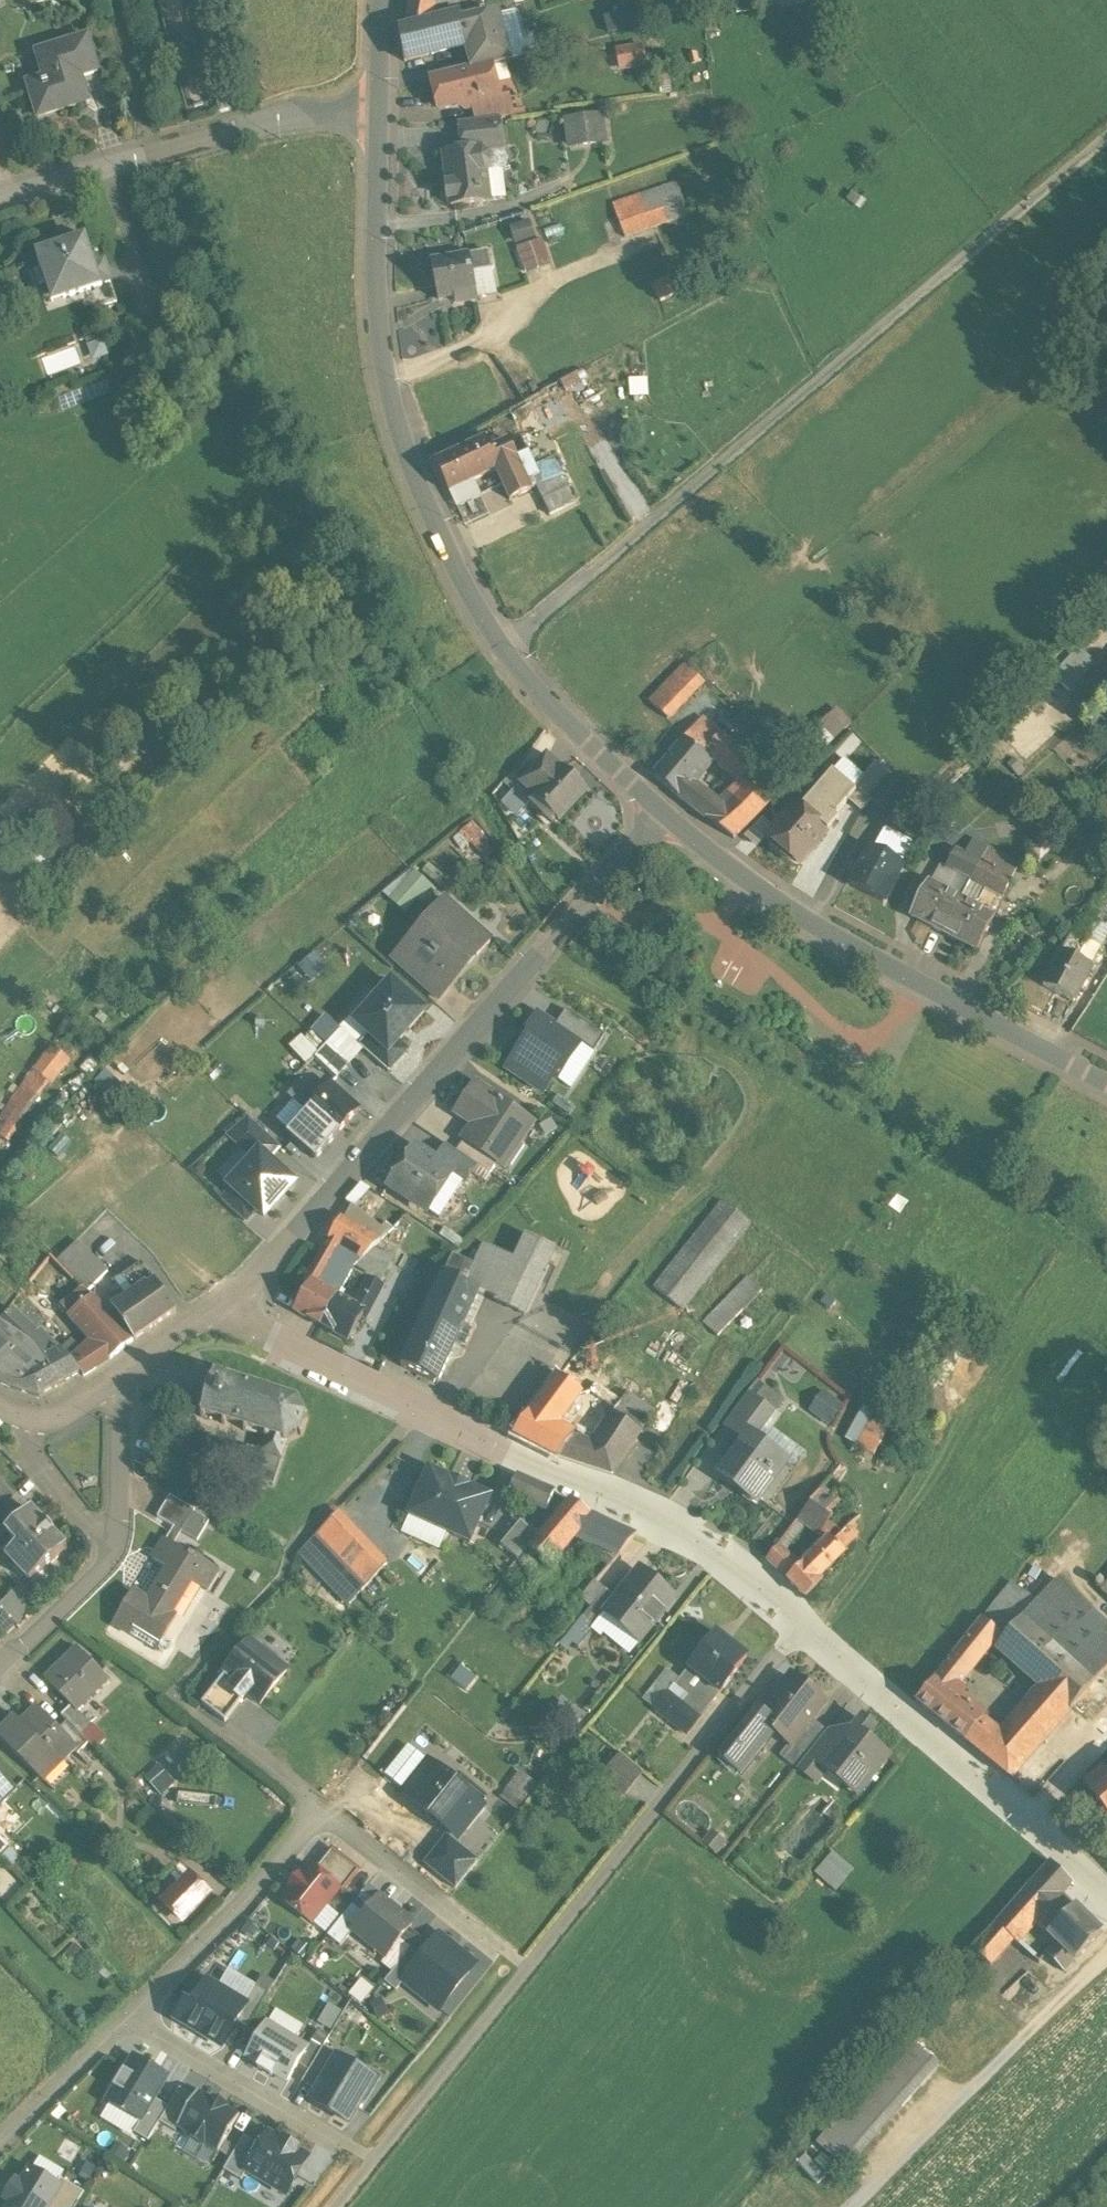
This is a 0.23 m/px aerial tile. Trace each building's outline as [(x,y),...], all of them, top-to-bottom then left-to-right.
[(407,27),(432,18),(433,6),(434,0),(411,0),(407,27)] [(433,6),(432,18),(481,0),(450,0),(433,6)] [(607,28),(637,26),(636,10),(606,12),(607,28)] [(459,14),(400,32),(405,61),(433,54),(467,44),(463,27),(459,14)] [(497,15),(472,21),(473,24),(463,27),(467,44),(467,45),(470,58),(506,48),(497,15)] [(87,37),(36,53),(44,76),(27,81),(38,117),(88,102),(80,76),(97,71),(87,37)] [(645,42),(618,45),(621,69),(648,66),(645,42)] [(506,48),(470,58),(474,70),(491,66),(509,61),(506,48)] [(474,70),(431,82),(439,109),(458,104),(466,109),(475,107),(500,100),(500,98),(491,66),(474,70)] [(500,100),(475,107),(478,121),(499,118),(514,116),(508,95),(500,98),(500,100)] [(608,115),(569,120),(573,149),(611,144),(608,115)] [(478,121),(460,123),(463,153),(485,150),(485,152),(503,150),(499,118),(478,121)] [(463,153),(444,155),(448,185),(446,186),(448,202),(450,202),(451,206),(489,201),(486,173),(496,161),(485,152),(485,150),(463,153)] [(677,184),(613,207),(625,238),(687,216),(677,184)] [(529,223),(514,229),(519,244),(534,238),(529,223)] [(86,237),(35,254),(41,270),(33,273),(38,290),(58,284),(63,300),(80,295),(102,288),(101,285),(110,283),(104,263),(95,266),(86,237)] [(550,265),(542,241),(530,245),(538,268),(550,265)] [(530,245),(517,250),(525,274),(538,269),(530,245)] [(488,253),(469,257),(472,275),(492,272),(488,253)] [(469,257),(431,264),(439,301),(455,298),(456,305),(478,301),(477,300),(472,275),(469,257)] [(492,272),(472,275),(477,300),(497,296),(492,272)] [(676,274),(652,287),(660,303),(684,290),(676,274)] [(102,288),(80,295),(85,311),(116,301),(110,283),(101,285),(102,288)] [(115,350),(52,374),(60,395),(86,385),(90,395),(118,384),(113,371),(127,366),(120,348),(115,350)] [(534,413),(515,422),(523,437),(541,428),(534,413)] [(487,438),(436,462),(450,492),(496,470),(517,460),(508,441),(492,448),(487,438)] [(517,460),(496,470),(510,500),(531,490),(517,460)] [(558,467),(533,480),(542,500),(568,487),(558,467)] [(568,487),(542,500),(551,517),(577,504),(568,487)] [(478,495),(456,506),(464,523),(486,512),(478,495)] [(1076,651),(1050,680),(1069,696),(1094,667),(1076,651)] [(703,682),(687,666),(676,677),(693,692),(703,682)] [(693,692),(676,677),(651,703),(668,719),(693,692)] [(720,735),(702,720),(685,738),(703,754),(706,750),(720,735)] [(756,766),(720,735),(706,750),(742,782),(746,777),(756,766)] [(703,754),(685,738),(653,776),(678,796),(690,782),(709,760),(703,754)] [(547,754),(519,783),(534,797),(535,798),(563,768),(562,768),(547,754)] [(848,802),(861,813),(872,798),(891,778),(875,764),(853,790),(856,793),(848,802)] [(587,790),(563,768),(535,798),(556,817),(558,820),(587,790)] [(848,802),(856,793),(853,790),(832,773),(818,789),(816,787),(799,807),(828,832),(838,820),(835,817),(848,802)] [(746,777),(742,782),(746,786),(751,781),(746,777)] [(912,796),(891,778),(872,798),(893,817),(912,796)] [(707,799),(690,782),(678,796),(696,811),(707,799)] [(739,786),(718,803),(722,808),(711,821),(733,839),(756,818),(753,815),(766,805),(746,786),(742,782),(739,786)] [(500,803),(516,816),(534,797),(519,783),(500,803)] [(556,817),(535,798),(534,797),(530,802),(552,822),(556,817)] [(707,799),(696,811),(711,821),(722,808),(718,803),(707,799)] [(795,804),(767,838),(770,841),(771,848),(777,853),(784,853),(796,863),(803,861),(828,832),(799,807),(795,804)] [(1095,827),(1106,840),(1106,815),(1095,827)] [(461,829),(483,857),(495,848),(472,820),(461,829)] [(964,856),(956,852),(946,869),(971,882),(980,865),(988,850),(972,842),(964,856)] [(903,866),(870,849),(850,885),(884,902),(903,866)] [(1019,867),(988,850),(980,865),(1011,881),(1019,867)] [(1011,881),(980,865),(971,882),(1002,899),(1011,881)] [(409,912),(432,885),(414,870),(391,897),(409,912)] [(962,900),(928,883),(911,916),(944,933),(962,900)] [(445,899),(444,899),(429,916),(436,923),(410,953),(448,987),(449,986),(444,981),(471,951),(476,955),(491,939),(445,899)] [(976,908),(962,900),(944,933),(977,951),(999,909),(981,899),(976,908)] [(1086,942),(1071,935),(1061,954),(1076,961),(1086,942)] [(448,987),(410,953),(400,965),(438,999),(448,987)] [(1061,954),(1059,953),(1042,988),(1073,1003),(1091,969),(1076,961),(1061,954)] [(424,1011),(391,982),(355,1022),(368,1033),(388,1051),(397,1040),(424,1011)] [(566,1010),(555,1025),(581,1043),(594,1052),(605,1036),(566,1010)] [(556,1079),(581,1043),(555,1025),(537,1014),(513,1049),(516,1052),(506,1067),(542,1092),(553,1076),(556,1079)] [(358,1044),(388,1071),(407,1050),(397,1040),(388,1051),(368,1033),(358,1044)] [(347,1066),(326,1045),(314,1055),(336,1077),(347,1066)] [(53,1046),(35,1070),(48,1080),(52,1083),(71,1061),(53,1046)] [(15,1126),(48,1080),(35,1070),(1,1117),(15,1126)] [(301,1080),(289,1095),(307,1111),(335,1136),(359,1109),(330,1084),(319,1096),(301,1080)] [(503,1103),(500,1101),(500,1102),(475,1085),(457,1113),(474,1125),(464,1140),(465,1141),(498,1163),(504,1167),(533,1124),(503,1104),(503,1103)] [(316,1156),(335,1136),(307,1111),(287,1131),(316,1156)] [(226,1135),(253,1159),(260,1152),(268,1159),(280,1145),(248,1115),(226,1135)] [(498,1163),(465,1141),(457,1151),(477,1165),(490,1174),(498,1163)] [(477,1165),(457,1151),(457,1152),(447,1145),(436,1161),(436,1162),(454,1174),(453,1175),(464,1183),(472,1172),(477,1165)] [(454,1174),(436,1162),(436,1161),(415,1147),(405,1163),(408,1164),(392,1188),(426,1210),(438,1192),(440,1194),(453,1175),(454,1174)] [(268,1159),(260,1152),(253,1159),(230,1184),(233,1187),(256,1208),(264,1216),(294,1183),(268,1159)] [(490,1174),(477,1165),(472,1172),(485,1181),(490,1174)] [(256,1208),(233,1187),(222,1199),(245,1220),(256,1208)] [(723,1201),(654,1288),(682,1309),(750,1223),(723,1201)] [(379,1242),(340,1218),(328,1239),(340,1246),(362,1258),(373,1248),(379,1242)] [(340,1246),(328,1239),(321,1251),(333,1258),(340,1246)] [(479,1292),(497,1300),(496,1304),(523,1316),(553,1252),(525,1239),(515,1261),(481,1246),(473,1265),(464,1285),(479,1292)] [(107,1271),(77,1242),(57,1262),(87,1291),(107,1271)] [(393,1260),(373,1248),(362,1258),(352,1269),(352,1270),(369,1280),(369,1279),(379,1284),(393,1260)] [(333,1258),(321,1251),(306,1277),(318,1285),(333,1258)] [(473,1265),(452,1255),(443,1275),(464,1285),(473,1265)] [(142,1262),(115,1281),(127,1298),(127,1299),(154,1280),(142,1262)] [(443,1275),(401,1366),(437,1383),(455,1345),(464,1326),(479,1292),(464,1285),(443,1275)] [(318,1285),(306,1277),(302,1284),(307,1288),(294,1312),(320,1326),(337,1295),(318,1285)] [(747,1277),(703,1322),(718,1335),(761,1290),(747,1277)] [(369,1280),(354,1305),(366,1312),(362,1318),(366,1321),(385,1288),(379,1284),(369,1279),(369,1280)] [(154,1280),(127,1299),(127,1298),(112,1308),(134,1340),(176,1312),(154,1280)] [(133,1341),(90,1294),(81,1303),(83,1305),(70,1315),(87,1332),(95,1342),(110,1359),(133,1341)] [(337,1295),(320,1326),(348,1342),(362,1318),(366,1312),(354,1305),(337,1295)] [(11,1311),(0,1321),(0,1351),(10,1361),(21,1351),(37,1334),(11,1311)] [(464,1326),(455,1345),(465,1350),(474,1331),(464,1326)] [(58,1352),(39,1332),(37,1334),(21,1351),(36,1366),(58,1352)] [(110,1359),(95,1342),(79,1354),(57,1332),(50,1340),(60,1351),(81,1372),(84,1376),(110,1359)] [(10,1361),(0,1372),(0,1383),(10,1388),(21,1377),(23,1379),(36,1366),(21,1351),(10,1361)] [(0,1351),(0,1372),(10,1361),(0,1351)] [(81,1372),(60,1351),(58,1352),(36,1366),(23,1379),(39,1396),(81,1372)] [(573,1356),(556,1379),(578,1395),(588,1392),(614,1409),(615,1410),(626,1395),(573,1356)] [(257,1386),(239,1381),(240,1377),(237,1376),(236,1380),(218,1374),(219,1370),(215,1369),(214,1373),(211,1372),(209,1375),(213,1376),(203,1408),(199,1407),(198,1410),(202,1411),(201,1415),(204,1416),(205,1413),(223,1418),(222,1422),(225,1423),(226,1419),(244,1425),(243,1428),(246,1429),(247,1429),(265,1435),(261,1449),(260,1450),(282,1458),(282,1457),(288,1441),(287,1441),(286,1437),(298,1431),(301,1433),(303,1431),(300,1428),(304,1416),(308,1415),(308,1412),(304,1412),(298,1400),(300,1398),(298,1396),(296,1398),(281,1394),(282,1391),(279,1390),(278,1393),(260,1387),(261,1384),(258,1383),(257,1386)] [(23,1379),(21,1377),(10,1388),(12,1389),(37,1397),(39,1396),(23,1379)] [(556,1379),(514,1434),(539,1447),(555,1425),(578,1395),(556,1379)] [(842,1406),(822,1391),(808,1410),(828,1425),(842,1406)] [(653,1411),(627,1392),(626,1395),(615,1410),(614,1409),(612,1413),(639,1432),(653,1411)] [(749,1392),(725,1424),(745,1439),(749,1434),(756,1439),(775,1413),(749,1392)] [(874,1453),(888,1426),(859,1411),(845,1438),(874,1453)] [(639,1432),(612,1413),(591,1442),(569,1436),(556,1456),(610,1474),(639,1432)] [(569,1436),(555,1425),(539,1447),(556,1456),(569,1436)] [(756,1439),(749,1434),(745,1439),(719,1474),(756,1501),(775,1476),(770,1472),(781,1457),(756,1439)] [(282,1458),(260,1450),(261,1449),(248,1445),(240,1472),(274,1484),(283,1458),(282,1457),(282,1458)] [(465,1487),(453,1482),(454,1480),(453,1480),(430,1470),(431,1470),(430,1469),(424,1482),(416,1485),(412,1493),(415,1501),(410,1514),(470,1541),(490,1497),(489,1496),(467,1486),(466,1486),(465,1487)] [(554,1491),(517,1475),(508,1493),(546,1510),(554,1491)] [(11,1497),(0,1485),(0,1507),(11,1497)] [(860,1517),(821,1489),(801,1515),(829,1537),(828,1539),(845,1552),(858,1540),(851,1532),(856,1527),(853,1524),(860,1517)] [(194,1510),(169,1495),(156,1517),(180,1532),(192,1513),(194,1510)] [(590,1515),(572,1500),(529,1549),(546,1563),(547,1564),(574,1533),(593,1542),(606,1522),(590,1515)] [(44,1524),(31,1510),(6,1533),(14,1541),(3,1552),(30,1582),(66,1548),(53,1534),(54,1533),(45,1523),(44,1524)] [(192,1513),(180,1532),(198,1543),(209,1524),(192,1513)] [(389,1564),(339,1513),(303,1552),(352,1602),(389,1564)] [(519,1522),(500,1545),(518,1559),(537,1537),(531,1532),(519,1522)] [(606,1522),(593,1542),(628,1558),(643,1539),(606,1522)] [(540,1532),(535,1528),(531,1532),(537,1537),(540,1532)] [(798,1568),(787,1579),(802,1594),(845,1552),(828,1539),(798,1568)] [(187,1556),(163,1541),(152,1560),(167,1569),(147,1602),(132,1593),(120,1613),(162,1639),(175,1618),(170,1616),(190,1583),(205,1592),(217,1572),(188,1555),(187,1556)] [(798,1568),(777,1547),(767,1559),(787,1579),(798,1568)] [(546,1563),(529,1549),(519,1560),(536,1574),(546,1563)] [(652,1589),(635,1575),(615,1599),(604,1612),(606,1613),(636,1637),(649,1622),(653,1626),(664,1612),(660,1608),(670,1596),(655,1584),(652,1589)] [(1024,1616),(1095,1680),(1106,1667),(1106,1624),(1056,1579),(1036,1602),(1024,1616)] [(1011,1584),(982,1620),(1004,1638),(1024,1616),(1036,1602),(1011,1584)] [(41,1607),(22,1588),(2,1608),(21,1627),(41,1607)] [(606,1591),(584,1616),(596,1626),(606,1613),(604,1612),(615,1599),(606,1591)] [(8,1634),(17,1624),(0,1607),(0,1626),(8,1634)] [(162,1639),(120,1613),(113,1625),(165,1655),(168,1655),(171,1652),(173,1648),(172,1644),(162,1639)] [(1095,1680),(1024,1616),(1004,1638),(995,1648),(1039,1687),(1067,1712),(1095,1680)] [(976,1628),(916,1702),(965,1740),(982,1718),(951,1694),(992,1641),(976,1628)] [(722,1645),(711,1636),(688,1664),(721,1691),(733,1675),(731,1673),(746,1655),(727,1639),(722,1645)] [(260,1651),(250,1642),(223,1676),(247,1695),(261,1706),(287,1672),(275,1662),(279,1658),(264,1646),(260,1651)] [(109,1681),(77,1649),(46,1680),(72,1706),(77,1712),(78,1711),(109,1681)] [(247,1695),(223,1676),(201,1704),(226,1723),(247,1695)] [(763,1711),(761,1713),(775,1724),(793,1737),(790,1742),(810,1717),(824,1700),(818,1695),(819,1694),(817,1692),(816,1693),(809,1688),(810,1687),(808,1685),(802,1691),(787,1680),(763,1711)] [(1000,1732),(981,1753),(1010,1777),(1067,1712),(1039,1687),(1000,1732)] [(699,1717),(668,1691),(656,1707),(687,1732),(699,1717)] [(77,1712),(72,1706),(61,1716),(66,1721),(80,1735),(91,1725),(78,1711),(77,1712)] [(720,1755),(741,1772),(766,1741),(763,1740),(772,1728),(775,1724),(761,1713),(763,1711),(758,1708),(720,1755)] [(36,1709),(21,1724),(15,1718),(0,1732),(0,1735),(42,1777),(72,1748),(73,1747),(56,1730),(36,1709)] [(810,1717),(790,1742),(789,1741),(779,1754),(796,1768),(827,1730),(810,1717)] [(982,1718),(965,1740),(981,1753),(1000,1732),(982,1718)] [(843,1743),(828,1761),(829,1762),(862,1788),(888,1756),(866,1739),(874,1728),(863,1719),(843,1743)] [(80,1735),(66,1721),(56,1730),(73,1747),(72,1748),(76,1753),(87,1743),(80,1735)] [(827,1730),(796,1768),(814,1782),(829,1762),(828,1761),(843,1743),(827,1730)] [(640,1773),(619,1756),(603,1777),(623,1794),(640,1773)] [(175,1782),(158,1763),(149,1772),(144,1776),(160,1795),(175,1782)] [(428,1764),(405,1793),(459,1837),(483,1807),(428,1764)] [(1084,1782),(1094,1795),(1106,1784),(1106,1772),(1103,1767),(1084,1782)] [(516,1805),(536,1781),(520,1769),(501,1793),(516,1805)] [(0,1775),(0,1804),(14,1790),(0,1775)] [(1093,1795),(1106,1812),(1106,1784),(1094,1795),(1093,1795)] [(477,1862),(446,1837),(425,1864),(456,1889),(477,1862)] [(833,1849),(814,1870),(835,1889),(854,1868),(833,1849)] [(333,1850),(316,1870),(338,1889),(341,1891),(358,1871),(333,1850)] [(1050,1860),(1011,1904),(1035,1924),(1062,1894),(1072,1882),(1050,1860)] [(316,1870),(311,1866),(301,1877),(299,1876),(289,1888),(292,1890),(283,1901),(310,1923),(338,1889),(316,1870)] [(213,1895),(188,1872),(159,1901),(183,1925),(213,1895)] [(363,1892),(328,1937),(341,1946),(353,1932),(376,1903),(363,1892)] [(1062,1894),(1037,1921),(1049,1933),(1074,1906),(1062,1894)] [(376,1903),(353,1932),(386,1958),(400,1940),(414,1923),(381,1897),(376,1903)] [(1035,1924),(1011,1904),(994,1923),(1013,1940),(1017,1944),(1035,1924)] [(325,1931),(340,1913),(331,1905),(316,1923),(325,1931)] [(1101,1932),(1074,1906),(1049,1933),(1057,1941),(1075,1958),(1101,1932)] [(1013,1940),(994,1923),(971,1950),(989,1967),(1013,1940)] [(475,1964),(439,1935),(420,1959),(402,1981),(403,1982),(439,2010),(475,1964)] [(411,1949),(400,1940),(386,1958),(382,1963),(393,1972),(409,1951),(411,1949)] [(1075,1958),(1057,1941),(1046,1953),(1064,1970),(1075,1958)] [(402,1981),(420,1959),(409,1951),(393,1972),(384,1983),(396,1991),(403,1982),(402,1981)] [(177,2018),(222,2045),(236,2021),(246,2006),(207,1982),(192,2007),(186,2003),(177,2018)] [(246,2006),(236,2021),(248,2029),(269,1994),(257,1987),(246,2006)] [(307,2047),(267,2022),(244,2060),(284,2084),(297,2063),(307,2047)] [(307,2047),(297,2063),(309,2070),(322,2048),(330,2036),(318,2029),(307,2047)] [(908,2040),(817,2144),(847,2171),(938,2067),(908,2040)] [(336,2057),(322,2048),(309,2070),(301,2083),(316,2091),(336,2057)] [(107,2102),(141,2122),(155,2100),(168,2078),(134,2057),(125,2071),(123,2069),(112,2087),(114,2089),(107,2102)] [(349,2122),(374,2080),(336,2057),(316,2091),(311,2099),(349,2122)] [(168,2107),(159,2122),(174,2132),(176,2128),(195,2097),(180,2088),(168,2107)] [(195,2097),(176,2128),(190,2137),(189,2138),(204,2147),(204,2145),(218,2154),(221,2149),(226,2141),(241,2117),(227,2109),(228,2107),(213,2098),(212,2099),(198,2091),(195,2097)] [(168,2107),(155,2100),(141,2122),(134,2134),(147,2141),(159,2122),(168,2107)] [(261,2147),(246,2171),(286,2195),(308,2159),(296,2152),(298,2150),(283,2141),(282,2143),(268,2135),(261,2147)] [(246,2171),(261,2147),(244,2137),(224,2170),(240,2180),(246,2171)] [(236,2147),(226,2141),(221,2149),(231,2155),(236,2147)] [(57,2188),(31,2173),(23,2187),(17,2183),(8,2199),(13,2202),(10,2206),(46,2206),(57,2188)] [(46,2206),(76,2206),(84,2194),(62,2181),(57,2188),(46,2206)]
